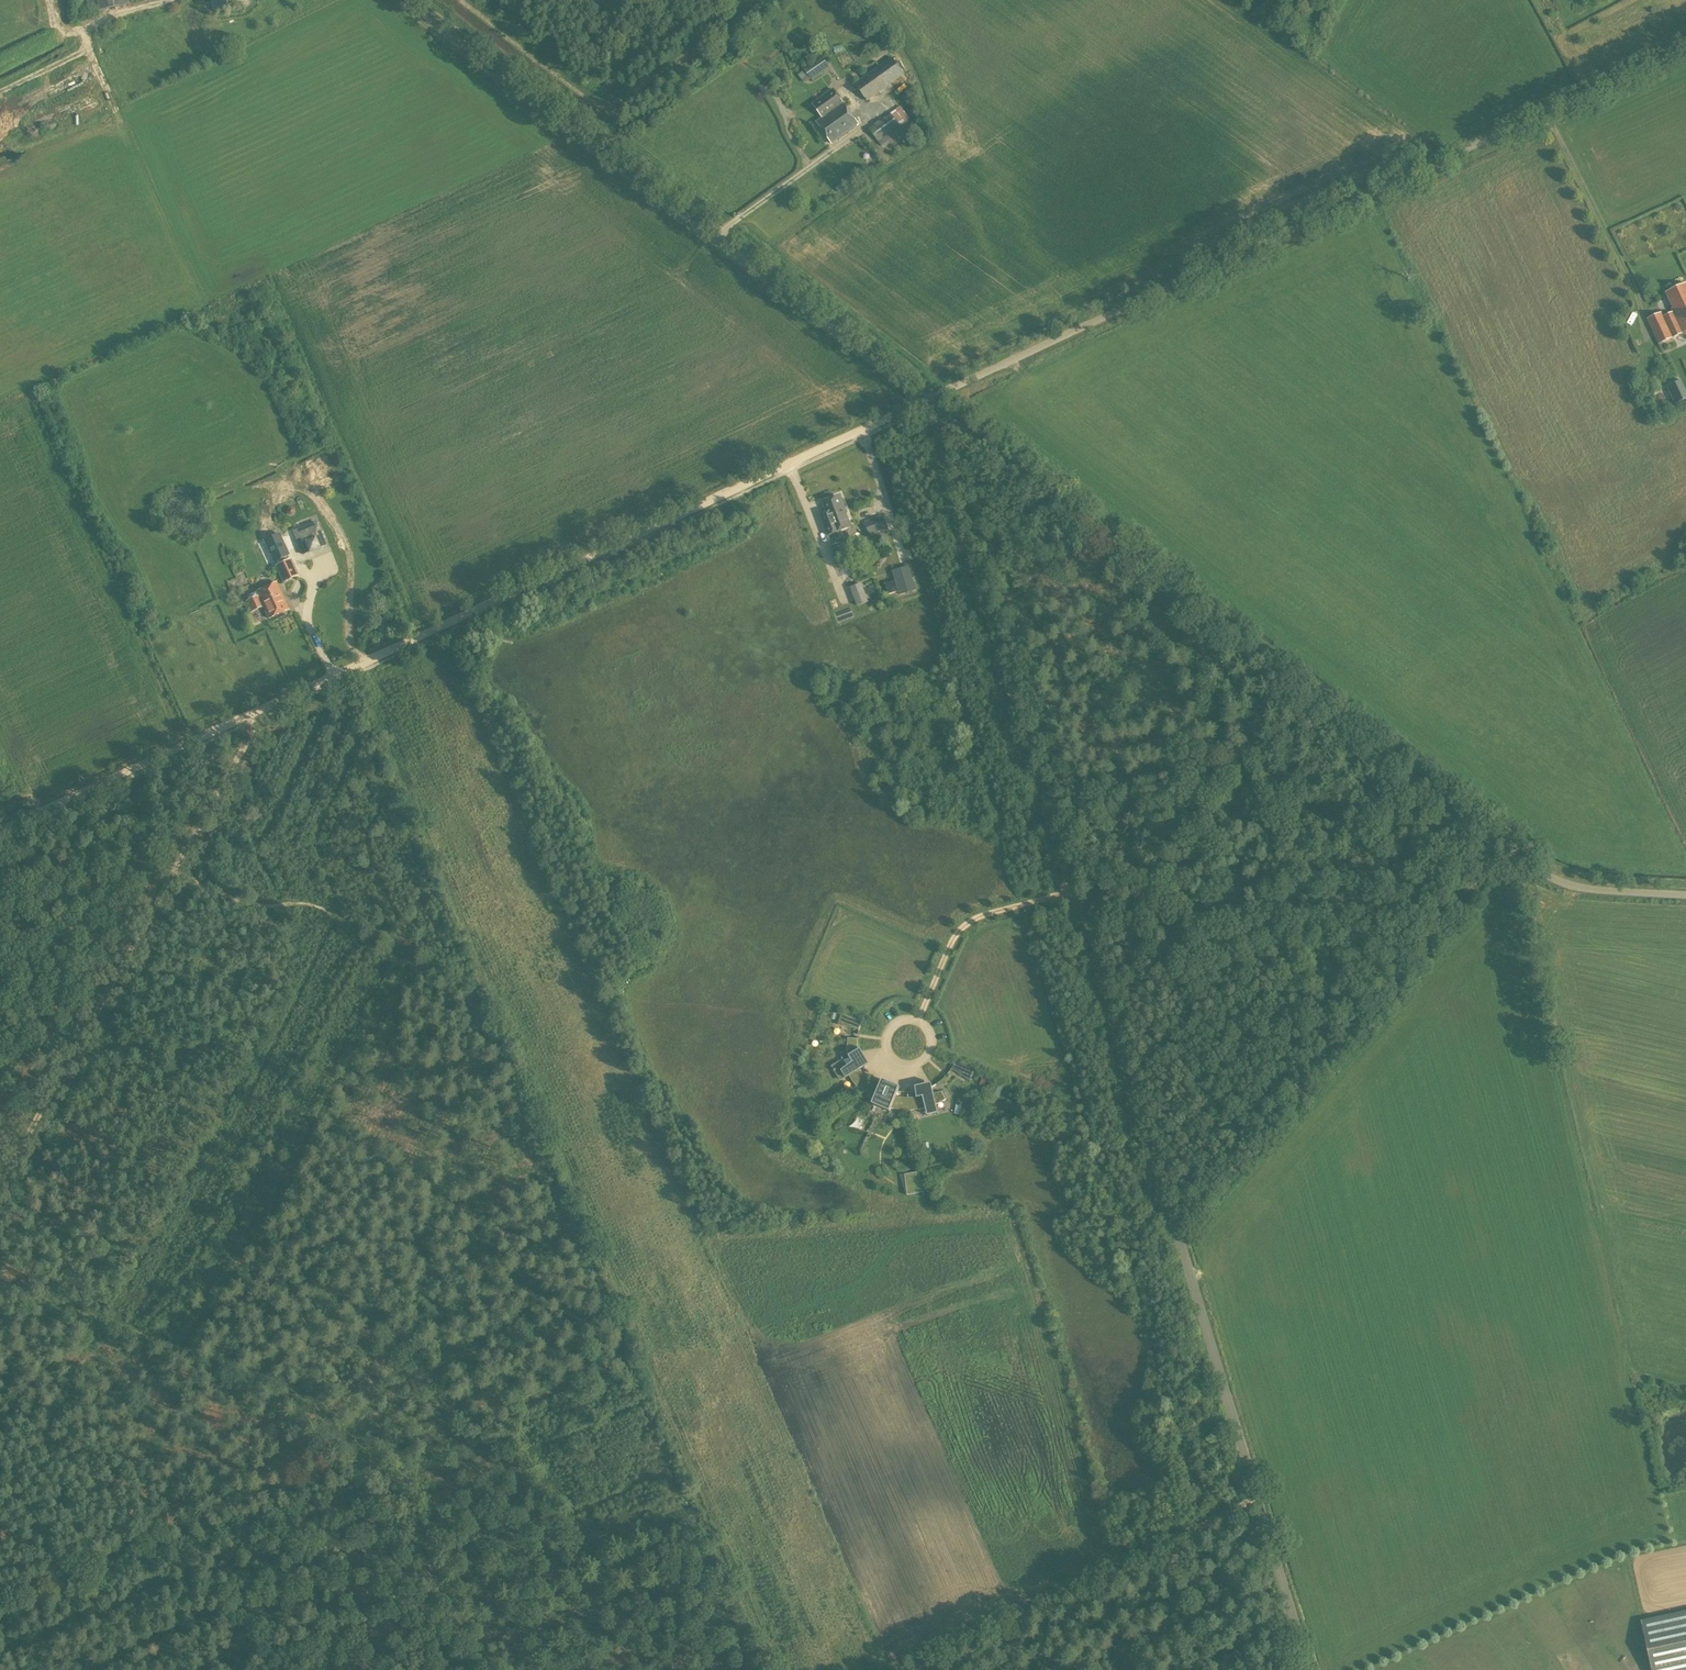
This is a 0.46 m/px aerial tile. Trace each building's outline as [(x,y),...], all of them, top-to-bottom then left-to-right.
[(98,10),(128,4),(127,0),(96,0),(98,10)] [(213,12),(227,6),(225,0),(209,0),(213,12)] [(804,56),(816,47),(811,41),(799,50),(804,56)] [(811,80),(829,67),(822,57),(804,69),(811,80)] [(867,101),(904,75),(892,57),(855,84),(867,101)] [(833,88),(812,104),(822,117),(816,122),(832,145),(860,125),(833,88)] [(900,126),(890,113),(889,114),(890,114),(886,117),(885,117),(868,129),(877,143),(900,126)] [(1665,293),(1672,308),(1671,309),(1673,312),(1664,316),(1662,312),(1647,319),(1658,344),(1685,332),(1685,283),(1665,293)] [(1676,404),(1685,400),(1685,384),(1683,378),(1667,386),(1676,404)] [(871,481),(845,491),(849,499),(874,490),(871,481)] [(844,507),(840,496),(824,502),(828,513),(835,532),(833,533),(836,542),(844,538),(841,530),(852,526),(844,507)] [(268,501),(255,505),(259,519),(272,516),(268,501)] [(1007,523),(1016,515),(1011,509),(1002,517),(1007,523)] [(869,535),(888,528),(883,515),(864,522),(869,535)] [(293,531),(302,555),(326,545),(317,521),(293,531)] [(838,567),(848,563),(840,542),(830,546),(838,567)] [(284,582),(297,576),(289,560),(276,566),(284,582)] [(916,590),(909,566),(893,571),(900,595),(916,590)] [(258,591),(246,596),(252,611),(264,606),(270,618),(290,609),(278,582),(258,591)] [(857,606),(869,602),(861,583),(850,587),(857,606)] [(840,620),(853,615),(850,609),(838,614),(840,620)] [(859,1030),(860,1026),(861,1024),(862,1021),(845,1014),(844,1017),(843,1020),(842,1026),(859,1030)] [(860,1090),(869,1081),(866,1078),(863,1074),(861,1071),(860,1069),(868,1064),(858,1049),(847,1056),(851,1063),(846,1067),(843,1059),(843,1057),(842,1057),(842,1059),(831,1066),(840,1081),(849,1076),(853,1082),(859,1088),(860,1090)] [(967,1078),(968,1076),(970,1073),(972,1068),(956,1061),(954,1065),(953,1067),(952,1069),(967,1078)] [(991,1080),(983,1077),(980,1085),(988,1088),(991,1080)] [(897,1097),(895,1097),(900,1087),(883,1080),(873,1103),(890,1110),(891,1108),(892,1109),(896,1109),(900,1110),(904,1110),(907,1110),(907,1098),(901,1098),(897,1097)] [(918,1098),(920,1109),(926,1108),(928,1115),(938,1113),(936,1105),(940,1103),(942,1102),(946,1099),(942,1091),(934,1093),(931,1083),(915,1086),(916,1098),(918,1098)] [(907,1174),(909,1195),(925,1193),(923,1172),(907,1174)] [(1642,1621),(1653,1669),(1685,1669),(1685,1612),(1642,1621)]
